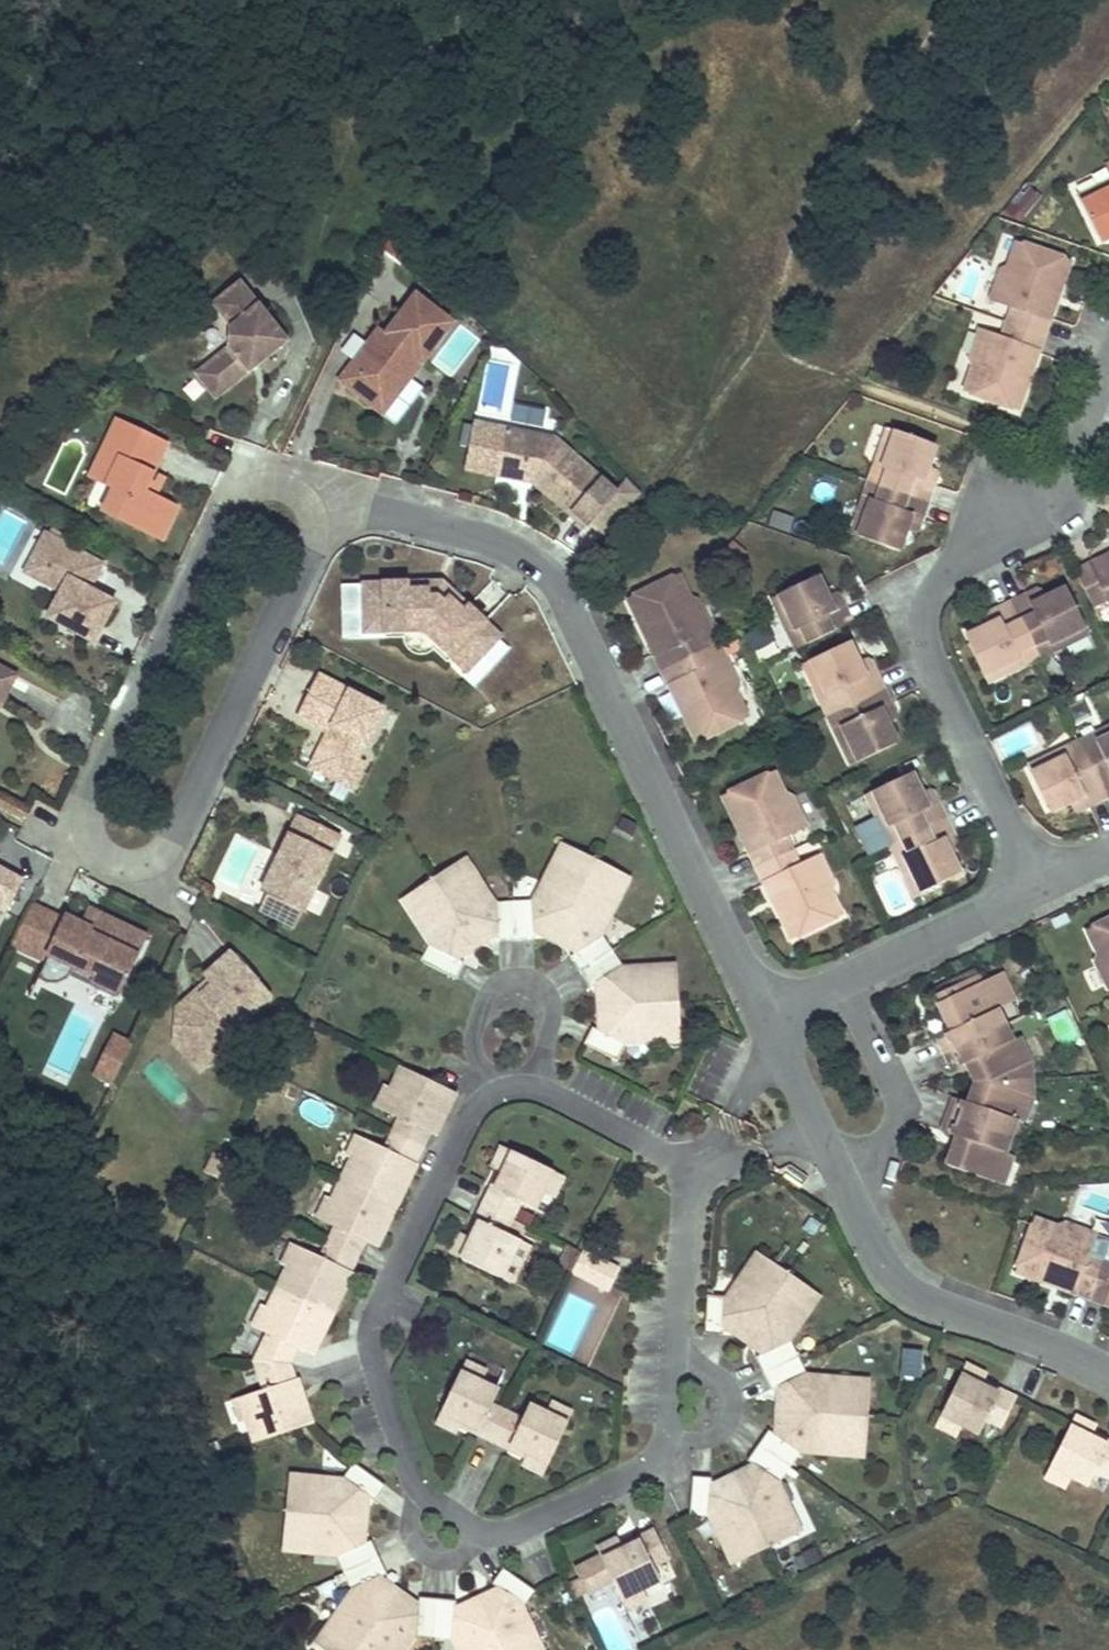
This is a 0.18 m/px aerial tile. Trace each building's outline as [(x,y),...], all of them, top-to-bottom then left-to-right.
[(1097,236),(1108,230),(1108,182),(1102,186),(1079,197),(1097,236)] [(1024,220),(1043,196),(1029,185),(1010,208),(1024,220)] [(1097,236),(1100,243),(1108,239),(1108,230),(1097,236)] [(1059,293),(1071,260),(1017,241),(1007,271),(1001,269),(991,299),(1013,306),(1008,322),(1044,335),(1050,318),(1041,315),(1050,290),(1059,293)] [(287,338),(238,278),(210,301),(228,324),(226,345),(205,361),(227,388),(248,370),(245,365),(259,354),(262,358),(287,338)] [(453,318),(415,290),(385,329),(378,324),(352,359),(361,366),(347,385),(369,402),(384,382),(397,393),(411,374),(404,369),(415,355),(422,360),(453,318)] [(1059,293),(1050,290),(1041,315),(1050,318),(1059,293)] [(964,392),(1018,411),(1030,378),(1020,374),(1029,349),(1038,352),(1044,335),(1008,322),(1002,339),(980,331),(970,360),(975,362),(964,392)] [(1029,349),(1020,374),(1030,378),(1038,352),(1029,349)] [(262,358),(259,354),(245,365),(248,370),(262,358)] [(422,360),(415,355),(404,369),(411,374),(422,360)] [(337,377),(347,385),(361,366),(352,359),(337,377)] [(227,388),(205,361),(193,371),(214,398),(227,388)] [(369,402),(383,412),(397,393),(384,382),(369,402)] [(513,420),(545,426),(548,408),(516,402),(513,420)] [(161,540),(177,507),(153,496),(142,491),(151,473),(164,444),(114,420),(96,458),(113,466),(104,485),(112,488),(101,512),(161,540)] [(925,456),(929,443),(889,428),(880,452),(888,455),(883,468),(888,470),(883,485),(928,502),(934,485),(924,481),(929,466),(932,458),(925,456)] [(613,492),(553,440),(503,430),(495,476),(519,481),(526,472),(534,480),(531,483),(568,515),(574,509),(588,521),(613,492)] [(937,445),(929,443),(925,456),(932,458),(937,445)] [(888,455),(880,452),(870,481),(883,485),(888,470),(883,468),(888,455)] [(113,466),(96,458),(87,477),(104,485),(113,466)] [(938,474),(936,468),(929,466),(924,481),(934,485),(938,474)] [(534,480),(526,472),(519,481),(531,483),(534,480)] [(142,491),(153,496),(161,478),(151,473),(142,491)] [(870,481),(860,510),(867,512),(872,499),(877,501),(883,485),(870,481)] [(851,534),(892,549),(896,536),(903,538),(906,530),(912,515),(922,519),(928,502),(883,485),(877,501),(872,499),(867,512),(860,510),(851,534)] [(906,530),(913,533),(918,529),(922,519),(912,515),(906,530)] [(88,589),(82,586),(86,579),(92,582),(101,564),(44,534),(31,560),(44,567),(45,572),(39,583),(59,593),(45,619),(93,643),(114,603),(88,589)] [(896,536),(892,549),(899,551),(903,538),(896,536)] [(1108,565),(1108,554),(1092,562),(1096,571),(1108,565)] [(23,574),(39,583),(45,572),(44,567),(31,560),(23,574)] [(1096,571),(1092,562),(1075,570),(1092,605),(1107,598),(1108,601),(1108,565),(1096,571)] [(679,573),(627,598),(643,630),(651,625),(663,650),(654,654),(662,670),(697,654),(689,638),(711,628),(697,600),(692,602),(679,573)] [(818,576),(811,579),(817,591),(824,588),(818,576)] [(82,586),(88,589),(92,582),(86,579),(82,586)] [(817,591),(811,579),(772,597),(783,621),(790,617),(796,630),(801,628),(808,642),(852,621),(844,606),(835,610),(827,595),(824,588),(817,591)] [(467,607),(441,582),(405,583),(405,591),(426,590),(426,597),(432,596),(437,599),(442,603),(446,598),(462,612),(467,607)] [(426,590),(405,591),(405,583),(382,584),(383,591),(362,591),(363,632),(383,631),(422,630),(451,658),(466,671),(498,636),(467,607),(462,612),(446,598),(442,603),(437,599),(432,596),(426,597),(426,590)] [(1065,588),(1053,594),(1056,601),(1068,595),(1065,588)] [(1045,597),(1042,591),(1036,590),(1026,594),(1030,604),(1045,597)] [(840,595),(834,592),(827,595),(835,610),(844,606),(840,595)] [(1087,634),(1068,595),(1056,601),(1053,594),(1045,597),(1030,604),(1026,594),(1010,602),(1030,646),(1045,639),(1048,644),(1060,638),(1064,645),(1087,634)] [(979,637),(967,643),(985,682),(1008,671),(1005,664),(1018,658),(1016,653),(1030,646),(1010,602),(994,609),(998,619),(983,626),(976,630),(979,637)] [(983,614),(980,620),(983,626),(998,619),(994,609),(983,614)] [(790,617),(783,621),(796,648),(808,642),(801,628),(796,630),(790,617)] [(663,650),(651,625),(643,630),(654,654),(663,650)] [(383,642),(401,642),(405,647),(408,650),(416,654),(424,654),(430,653),(443,666),(451,658),(422,630),(383,631),(383,642)] [(964,636),(967,643),(979,637),(976,630),(964,636)] [(1036,658),(1064,645),(1060,638),(1048,644),(1045,639),(1030,646),(1036,658)] [(850,640),(843,643),(848,656),(856,653),(850,640)] [(883,686),(876,670),(866,675),(859,660),(856,653),(848,656),(843,643),(804,662),(814,685),(821,682),(827,694),(832,692),(839,707),(883,686)] [(1005,664),(1008,671),(1036,658),(1030,646),(1016,653),(1018,658),(1005,664)] [(681,711),(697,742),(748,718),(734,689),(739,686),(726,658),(704,669),(697,654),(662,670),(670,687),(679,682),(690,706),(681,711)] [(871,660),(866,657),(859,660),(866,675),(876,670),(871,660)] [(0,706),(16,677),(0,668),(0,706)] [(387,708),(320,675),(300,716),(330,731),(313,767),(340,780),(352,755),(362,760),(387,708)] [(681,711),(690,706),(679,682),(670,687),(681,711)] [(821,682),(814,685),(827,712),(839,707),(832,692),(827,694),(821,682)] [(851,763),(890,745),(884,733),(891,729),(888,722),(881,707),(891,702),(883,686),(839,707),(846,722),(841,724),(847,737),(840,740),(851,763)] [(888,722),(894,719),(896,713),(891,702),(881,707),(888,722)] [(827,712),(840,740),(847,737),(841,724),(846,722),(839,707),(827,712)] [(1103,728),(1107,735),(1094,741),(1096,746),(1082,754),(1103,797),(1108,794),(1108,725),(1103,728)] [(1107,735),(1103,728),(1076,742),(1082,754),(1096,746),(1094,741),(1107,735)] [(884,733),(890,745),(897,742),(891,729),(884,733)] [(1076,742),(1048,755),(1052,762),(1065,756),(1067,761),(1082,754),(1076,742)] [(1026,767),(1045,805),(1057,799),(1061,806),(1068,803),(1083,795),(1087,805),(1103,797),(1082,754),(1067,761),(1065,756),(1052,762),(1048,755),(1026,767)] [(352,755),(340,780),(354,787),(366,762),(362,760),(352,755)] [(773,771),(722,795),(737,827),(746,823),(758,847),(749,851),(757,867),(792,850),(784,835),(805,825),(792,797),(787,799),(773,771)] [(911,772),(904,775),(910,788),(917,784),(911,772)] [(910,788),(904,775),(866,794),(877,817),(884,814),(890,826),(895,824),(902,839),(946,818),(938,802),(928,807),(921,792),(917,784),(910,788)] [(933,792),(927,789),(921,792),(928,807),(938,802),(933,792)] [(1068,803),(1071,809),(1077,810),(1087,805),(1083,795),(1068,803)] [(1057,799),(1045,805),(1048,812),(1061,806),(1057,799)] [(884,814),(877,817),(890,845),(902,839),(895,824),(890,826),(884,814)] [(306,912),(343,837),(301,817),(281,859),(286,861),(281,871),(276,869),(264,893),(270,895),(306,912)] [(914,895),(953,877),(947,864),(954,861),(951,853),(943,838),(953,834),(946,818),(902,839),(909,854),(904,856),(910,869),(903,872),(914,895)] [(758,847),(746,823),(737,827),(749,851),(758,847)] [(951,853),(957,850),(958,844),(953,834),(943,838),(951,853)] [(890,845),(903,872),(910,869),(904,856),(909,854),(902,839),(890,845)] [(402,898),(420,925),(427,921),(435,933),(434,934),(431,941),(421,961),(455,978),(463,961),(457,958),(463,947),(483,934),(495,933),(496,940),(514,939),(533,938),(533,932),(545,931),(568,942),(575,953),(569,956),(580,972),(590,988),(596,984),(603,994),(604,1018),(598,1029),(592,1027),(584,1043),(618,1060),(628,1040),(632,1032),(646,1032),(647,1039),(680,1038),(678,1002),(676,966),(643,968),(643,976),(628,977),(623,969),(624,969),(611,951),(599,933),(594,925),(601,912),(608,915),(628,875),(564,843),(543,883),(550,886),(543,900),(534,900),(512,901),(490,902),(482,903),(474,890),(480,886),(462,858),(432,878),(402,898)] [(776,908),(791,939),(843,915),(829,886),(834,884),(820,856),(799,866),(792,850),(757,867),(765,884),(773,879),(785,903),(776,908)] [(281,871),(286,861),(281,859),(276,869),(281,871)] [(947,864),(953,877),(960,873),(954,861),(947,864)] [(5,911),(22,880),(0,868),(0,908),(5,911)] [(776,908),(785,903),(773,879),(765,884),(776,908)] [(534,900),(543,900),(550,886),(543,883),(534,900)] [(480,886),(474,890),(482,903),(490,902),(480,886)] [(270,895),(263,910),(299,927),(306,912),(270,895)] [(31,904),(11,945),(45,961),(36,979),(45,983),(51,984),(59,982),(63,980),(66,978),(71,971),(82,949),(101,959),(90,982),(118,995),(146,936),(98,913),(90,930),(63,917),(61,921),(31,904)] [(601,912),(594,925),(599,933),(608,915),(601,912)] [(1086,929),(1099,958),(1094,960),(1108,988),(1108,918),(1086,929)] [(427,921),(420,925),(431,941),(434,934),(435,933),(427,921)] [(568,942),(545,931),(533,932),(542,936),(566,948),(575,953),(568,942)] [(495,933),(483,934),(463,947),(457,958),(467,952),(484,941),(495,933)] [(274,998),(233,954),(208,978),(212,982),(200,993),(204,998),(189,1011),(180,1011),(178,1048),(205,1049),(217,1063),(227,1053),(227,1054),(234,1048),(233,1048),(240,1041),(234,1035),(274,998)] [(624,969),(623,969),(628,977),(643,976),(643,968),(624,969)] [(1014,1001),(1000,973),(983,981),(997,1009),(1014,1001)] [(1011,1041),(983,981),(938,1003),(946,1022),(952,1024),(955,1029),(951,1031),(937,1037),(952,1069),(966,1063),(970,1061),(972,1066),(970,1072),(975,1082),(971,1092),(974,1098),(972,1104),(968,1102),(954,1097),(942,1131),(957,1136),(961,1137),(959,1143),(953,1145),(946,1165),(994,1181),(1004,1152),(1016,1119),(1023,1097),(1021,1062),(1011,1041)] [(597,1016),(598,1029),(604,1018),(603,994),(596,984),(596,994),(596,997),(597,1016)] [(204,998),(200,993),(180,1011),(189,1011),(204,998)] [(1071,1009),(1051,1015),(1061,1048),(1080,1042),(1071,1009)] [(955,1029),(952,1024),(946,1022),(951,1031),(955,1029)] [(646,1032),(632,1032),(628,1040),(647,1039),(646,1032)] [(110,1084),(130,1044),(113,1035),(93,1075),(110,1084)] [(1029,1060),(1019,1037),(1011,1041),(1021,1062),(1023,1097),(1016,1119),(1023,1122),(1031,1098),(1029,1060)] [(217,1063),(205,1049),(178,1048),(203,1076),(217,1063)] [(431,1132),(429,1131),(440,1107),(446,1110),(455,1092),(402,1067),(392,1088),(382,1108),(399,1116),(384,1148),(363,1138),(353,1159),(334,1199),(324,1220),(335,1225),(320,1256),(299,1246),(289,1267),(270,1308),(260,1329),(267,1332),(253,1360),(263,1390),(241,1397),(248,1419),(256,1442),(312,1423),(305,1404),(299,1406),(292,1385),(298,1383),(292,1364),(299,1348),(307,1352),(318,1327),(324,1329),(341,1296),(335,1293),(344,1273),(350,1275),(366,1241),(371,1243),(382,1218),(388,1221),(404,1188),(398,1185),(408,1164),(414,1167),(416,1163),(431,1132)] [(382,1108),(392,1088),(387,1085),(377,1106),(382,1108)] [(440,1122),(446,1110),(440,1107),(429,1131),(431,1132),(435,1134),(440,1122)] [(353,1159),(363,1138),(357,1135),(348,1156),(353,1159)] [(552,1169),(504,1146),(494,1167),(498,1170),(504,1172),(498,1186),(492,1183),(483,1203),(474,1223),(480,1226),(474,1239),(468,1236),(463,1234),(453,1256),(502,1278),(515,1284),(532,1245),(508,1234),(515,1218),(522,1202),(534,1207),(543,1190),(552,1169)] [(1003,1184),(1013,1155),(1004,1152),(994,1181),(1003,1184)] [(221,1181),(231,1161),(218,1155),(209,1175),(221,1181)] [(414,1167),(408,1164),(398,1185),(404,1188),(408,1180),(414,1167)] [(565,1175),(552,1169),(543,1190),(555,1196),(565,1175)] [(504,1172),(498,1170),(495,1176),(492,1183),(498,1186),(504,1172)] [(324,1220),(334,1199),(328,1197),(319,1218),(324,1220)] [(377,1245),(388,1221),(382,1218),(371,1243),(377,1245)] [(1033,1218),(1014,1272),(1047,1283),(1051,1274),(1076,1283),(1072,1292),(1089,1298),(1102,1262),(1086,1256),(1094,1234),(1065,1223),(1063,1229),(1033,1218)] [(474,1223),(468,1236),(474,1239),(480,1226),(474,1223)] [(289,1267),(299,1246),(294,1244),(283,1265),(289,1267)] [(611,1265),(583,1251),(575,1266),(593,1275),(591,1280),(601,1285),(611,1265)] [(821,1442),(821,1450),(866,1453),(872,1382),(827,1378),(826,1385),(811,1384),(807,1376),(798,1356),(788,1336),(785,1328),(793,1316),(800,1320),(818,1293),(789,1273),(759,1253),(740,1280),(747,1285),(739,1297),(730,1296),(707,1294),(705,1332),(723,1333),(724,1327),(736,1328),(756,1341),(762,1353),(756,1355),(764,1372),(772,1389),(778,1386),(783,1398),(781,1423),(774,1434),(769,1430),(758,1446),(748,1461),(753,1465),(746,1475),(724,1485),(712,1484),(712,1478),(694,1476),(691,1514),(713,1516),(722,1517),(728,1530),(721,1533),(736,1563),(768,1548),(800,1532),(786,1502),(779,1506),(772,1492),(777,1485),(790,1467),(802,1449),(807,1441),(821,1442)] [(1102,1262),(1089,1298),(1107,1304),(1108,1297),(1108,1264),(1102,1262)] [(617,1268),(611,1265),(601,1285),(607,1288),(617,1268)] [(593,1275),(575,1266),(573,1271),(591,1280),(593,1275)] [(350,1275),(344,1273),(335,1293),(341,1296),(346,1285),(350,1275)] [(1076,1283),(1051,1274),(1047,1283),(1072,1292),(1076,1283)] [(747,1285),(740,1280),(730,1296),(739,1297),(747,1285)] [(260,1329),(270,1308),(264,1306),(254,1326),(260,1329)] [(800,1320),(793,1316),(785,1328),(788,1336),(800,1320)] [(324,1329),(318,1327),(307,1352),(313,1354),(318,1343),(324,1329)] [(756,1341),(736,1328),(724,1327),(734,1334),(753,1347),(762,1353),(756,1341)] [(902,1375),(920,1377),(923,1351),(904,1349),(902,1375)] [(465,1360),(459,1372),(480,1382),(486,1370),(465,1360)] [(995,1392),(982,1385),(984,1379),(987,1375),(966,1364),(942,1412),(963,1423),(980,1431),(986,1419),(1001,1427),(1017,1395),(997,1386),(995,1392)] [(476,1427),(473,1433),(493,1442),(513,1452),(516,1446),(529,1452),(526,1458),(524,1462),(545,1472),(568,1424),(547,1414),(529,1406),(524,1417),(508,1410),(492,1403),(498,1391),(480,1382),(459,1372),(436,1421),(458,1431),(460,1426),(462,1421),(476,1427)] [(827,1378),(807,1376),(811,1384),(826,1385),(827,1378)] [(984,1379),(982,1385),(995,1392),(997,1386),(984,1379)] [(302,1395),(298,1383),(292,1385),(299,1406),(305,1404),(302,1395)] [(781,1423),(783,1398),(778,1386),(777,1398),(775,1422),(774,1434),(781,1423)] [(248,1419),(241,1397),(235,1399),(243,1421),(248,1419)] [(547,1414),(568,1424),(574,1411),(553,1401),(547,1414)] [(963,1423),(942,1412),(935,1425),(956,1435),(963,1423)] [(1091,1437),(1094,1431),(1096,1427),(1075,1416),(1051,1464),(1072,1474),(1089,1483),(1095,1471),(1108,1478),(1108,1439),(1107,1438),(1104,1443),(1091,1437)] [(462,1421),(460,1426),(473,1433),(476,1427),(462,1421)] [(1094,1431),(1091,1437),(1104,1443),(1107,1438),(1094,1431)] [(821,1442),(807,1441),(802,1449),(821,1450),(821,1442)] [(521,1455),(526,1458),(529,1452),(516,1446),(513,1452),(521,1455)] [(386,1586),(381,1575),(387,1572),(379,1555),(371,1538),(365,1541),(360,1530),(362,1506),(370,1496),(375,1500),(386,1484),(355,1462),(342,1480),(337,1488),(322,1486),(323,1478),(290,1475),(287,1511),(283,1546),(316,1550),(317,1542),(332,1543),(336,1551),(345,1571),(354,1591),(358,1599),(349,1611),(343,1607),(317,1644),(325,1649),(401,1649),(402,1649),(396,1644),(405,1632),(413,1633),(435,1635),(457,1638),(466,1638),(471,1649),(541,1649),(530,1625),(523,1628),(517,1615),(522,1608),(535,1590),(504,1568),(493,1583),(498,1587),(491,1597),(470,1607),(457,1606),(458,1599),(439,1598),(420,1596),(420,1602),(407,1601),(386,1586)] [(1072,1474),(1051,1464),(1045,1477),(1066,1487),(1072,1474)] [(721,1480),(712,1484),(724,1485),(746,1475),(753,1465),(744,1469),(741,1470),(721,1480)] [(342,1480),(323,1478),(322,1486),(337,1488),(342,1480)] [(786,1502),(777,1485),(772,1492),(779,1506),(786,1502)] [(370,1496),(362,1506),(360,1530),(365,1541),(366,1532),(368,1507),(370,1496)] [(722,1517),(713,1516),(721,1533),(728,1530),(722,1517)] [(659,1579),(653,1567),(669,1559),(654,1527),(634,1537),(636,1543),(623,1549),(620,1543),(618,1539),(608,1543),(597,1549),(600,1555),(575,1567),(580,1578),(570,1583),(576,1597),(586,1592),(587,1592),(612,1580),(621,1597),(642,1587),(659,1579)] [(634,1537),(620,1543),(623,1549),(636,1543),(634,1537)] [(332,1543),(317,1542),(316,1550),(336,1551),(332,1543)] [(381,1575),(386,1586),(407,1601),(420,1602),(381,1575)] [(498,1587),(457,1606),(470,1607),(491,1597),(498,1587)] [(642,1587),(621,1597),(627,1610),(648,1600),(642,1587)] [(358,1599),(354,1591),(343,1607),(349,1611),(358,1599)] [(522,1608),(517,1615),(523,1628),(530,1625),(522,1608)] [(402,1649),(413,1633),(405,1632),(396,1644),(402,1649)] [(457,1638),(463,1649),(471,1649),(466,1638),(457,1638)]
